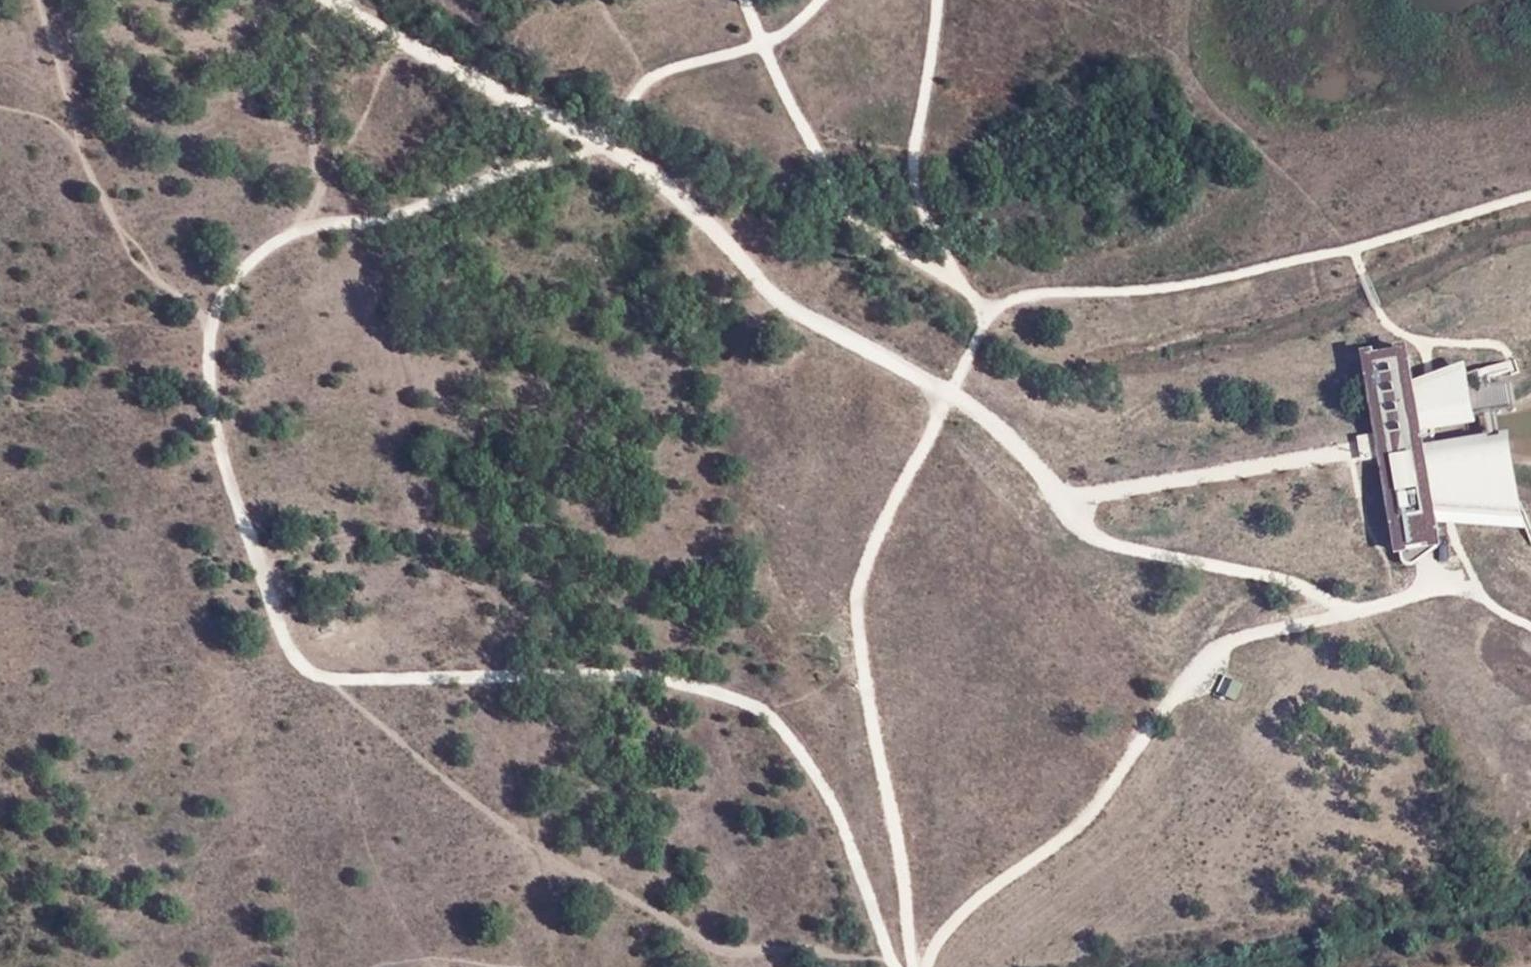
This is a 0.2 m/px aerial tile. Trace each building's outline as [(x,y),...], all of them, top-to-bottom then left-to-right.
[(1407,340),(1361,348),(1375,428),(1358,431),(1360,445),(1363,458),(1378,455),(1393,547),(1441,539),(1438,516),(1451,518),(1529,524),(1508,428),(1439,439),(1437,439),(1435,426),(1437,426),(1475,418),(1466,360),(1428,367),(1411,369),(1407,340)] [(1530,397),(1530,374),(1513,379),(1518,400),(1530,397)]
